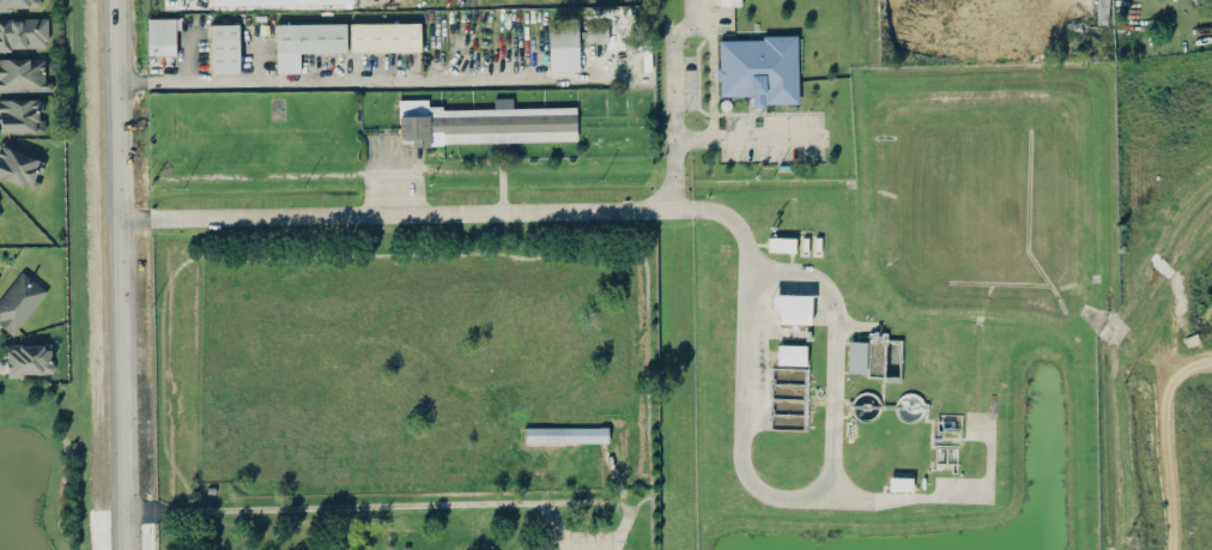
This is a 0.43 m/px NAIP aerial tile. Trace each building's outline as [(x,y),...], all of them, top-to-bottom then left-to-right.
[(37,10),(37,0),(0,0),(0,10),(37,10)] [(47,49),(47,16),(0,16),(0,49),(47,49)] [(175,18),(147,18),(147,55),(175,55),(175,18)] [(275,23),(276,73),(300,72),(299,52),(346,52),(346,22),(275,23)] [(420,50),(420,22),(349,23),(350,51),(420,50)] [(239,73),(238,23),(210,24),(211,73),(239,73)] [(577,24),(548,25),(550,70),(579,69),(577,24)] [(586,42),(607,42),(608,24),(587,24),(586,42)] [(797,36),(717,38),(718,96),(752,95),(752,105),(798,104),(797,36)] [(50,90),(50,78),(42,78),(42,56),(0,56),(0,90),(50,90)] [(0,97),(0,131),(42,131),(42,97),(0,97)] [(576,106),(513,107),(512,97),(494,97),(494,107),(428,108),(428,99),(399,99),(399,138),(412,138),(412,143),(576,141),(576,106)] [(35,188),(44,158),(0,144),(0,177),(35,188)] [(795,237),(768,236),(768,251),(794,252),(795,237)] [(20,268),(0,294),(0,326),(11,334),(47,290),(20,268)] [(810,324),(811,295),(771,294),(771,308),(779,308),(779,323),(810,324)] [(50,343),(5,343),(5,375),(50,375),(50,343)] [(871,356),(869,375),(884,376),(883,379),(899,380),(901,352),(891,351),(892,344),(875,343),(874,356),(871,356)] [(805,365),(806,345),(777,344),(777,364),(805,365)] [(607,426),(525,427),(525,442),(608,441),(607,426)] [(888,490),(910,490),(910,477),(889,477),(888,490)]
